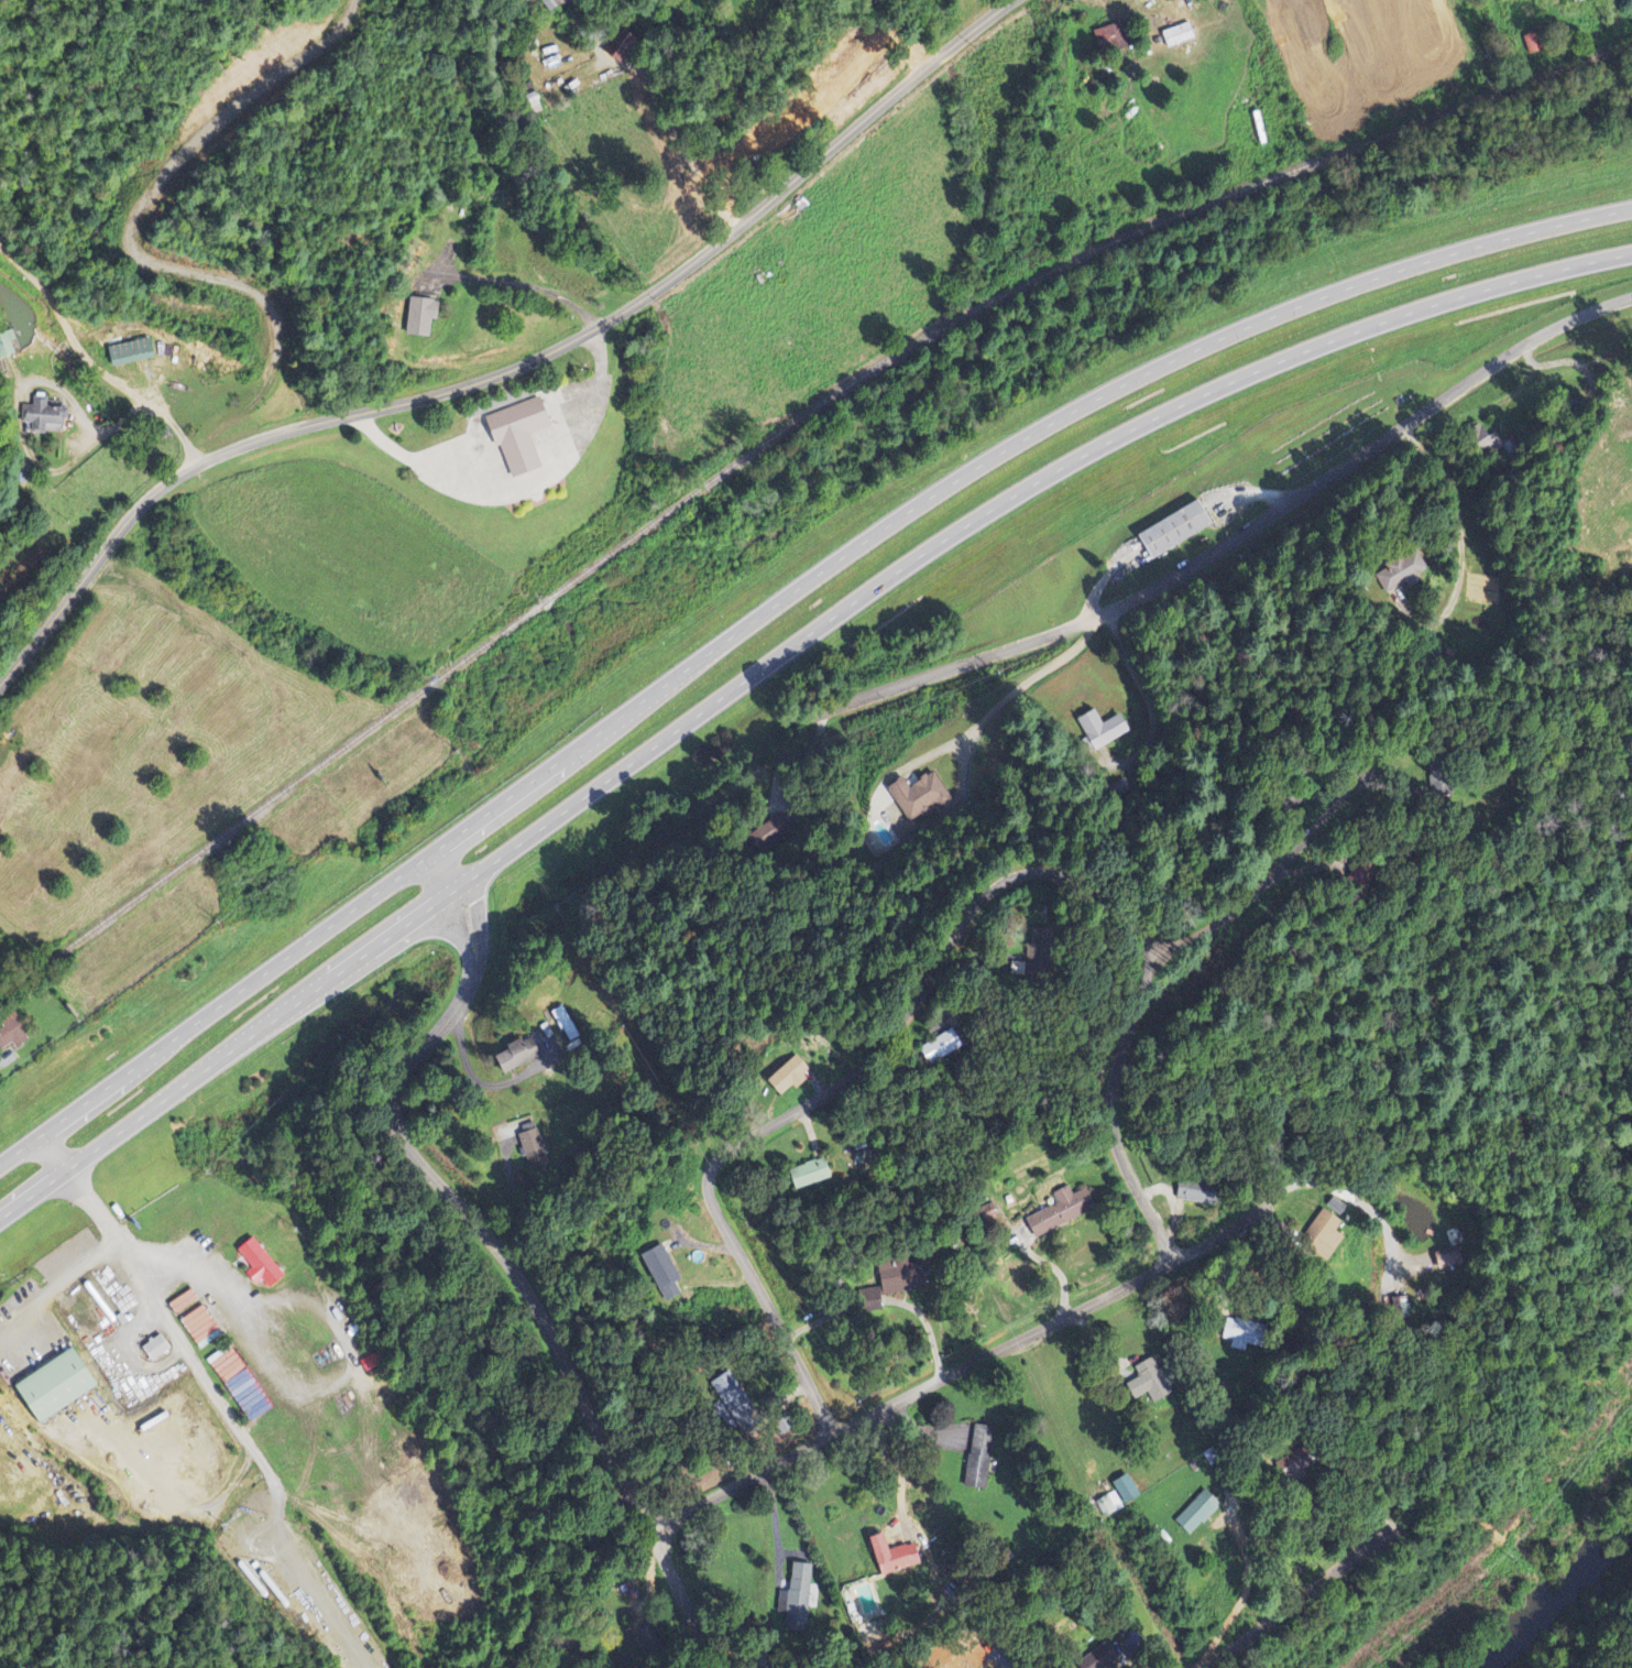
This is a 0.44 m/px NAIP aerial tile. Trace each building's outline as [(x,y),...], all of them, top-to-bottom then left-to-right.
[(561,5),(558,0),(540,0),(539,0),(548,13),(561,5)] [(1166,49),(1194,39),(1188,23),(1160,33),(1166,49)] [(1092,30),(1097,55),(1121,49),(1116,25),(1092,30)] [(436,321),(437,301),(407,299),(405,336),(427,338),(429,321),(436,321)] [(106,346),(108,366),(151,361),(149,341),(106,346)] [(482,413),(538,392),(549,422),(527,430),(536,455),(539,464),(510,475),(507,467),(499,443),(493,444),(482,413)] [(65,428),(62,401),(44,403),(43,397),(31,398),(32,406),(20,407),(22,425),(30,424),(31,435),(61,432),(62,444),(88,441),(89,450),(101,449),(99,434),(91,435),(90,426),(65,428)] [(1501,445),(1496,433),(1487,437),(1481,425),(1466,431),(1475,455),(1501,445)] [(1148,561),(1209,527),(1195,502),(1135,535),(1148,561)] [(1427,573),(1415,550),(1384,567),(1385,570),(1374,576),(1384,595),(1427,573)] [(1076,719),(1091,752),(1128,735),(1119,715),(1100,725),(1094,711),(1076,719)] [(907,824),(948,799),(932,772),(907,788),(901,779),(885,789),(907,824)] [(13,1047),(25,1040),(10,1012),(0,1018),(0,1026),(1,1028),(0,1029),(0,1049),(11,1043),(13,1047)] [(923,1063),(957,1048),(950,1030),(915,1046),(923,1063)] [(808,1073),(795,1055),(764,1080),(778,1097),(808,1073)] [(519,1169),(541,1169),(540,1131),(518,1131),(519,1169)] [(792,1189),(829,1180),(824,1160),(786,1169),(792,1189)] [(1216,1185),(1177,1179),(1174,1201),(1213,1206),(1216,1185)] [(1024,1220),(1033,1238),(1095,1209),(1085,1188),(1071,1194),(1067,1186),(1051,1194),(1056,1204),(1024,1220)] [(1317,1256),(1340,1223),(1322,1210),(1299,1243),(1317,1256)] [(250,1269),(243,1274),(253,1286),(259,1281),(266,1289),(282,1276),(249,1238),(234,1250),(250,1269)] [(1469,1265),(1460,1241),(1431,1252),(1440,1276),(1469,1265)] [(662,1303),(679,1295),(672,1282),(676,1279),(659,1244),(638,1255),(662,1303)] [(879,1288),(857,1290),(859,1313),(880,1311),(879,1295),(913,1292),(911,1260),(877,1263),(879,1288)] [(167,1350),(158,1335),(139,1347),(148,1362),(167,1350)] [(35,1424),(93,1389),(69,1349),(11,1385),(35,1424)] [(1132,1367),(1137,1378),(1124,1384),(1132,1400),(1147,1393),(1151,1403),(1174,1392),(1156,1355),(1132,1367)] [(709,1384),(721,1401),(712,1407),(727,1429),(755,1409),(728,1371),(709,1384)] [(962,1487),(983,1491),(995,1430),(974,1426),(962,1487)] [(1138,1495),(1125,1474),(1110,1484),(1123,1504),(1138,1495)] [(1094,1502),(1103,1519),(1122,1509),(1113,1492),(1094,1502)] [(1189,1536),(1217,1506),(1201,1492),(1173,1522),(1189,1536)] [(866,1538),(878,1577),(917,1564),(911,1543),(886,1551),(880,1534),(866,1538)] [(803,1632),(812,1566),(791,1563),(782,1630),(803,1632)] [(1119,1662),(1105,1643),(1074,1666),(1076,1667),(1111,1667),(1119,1662)]
